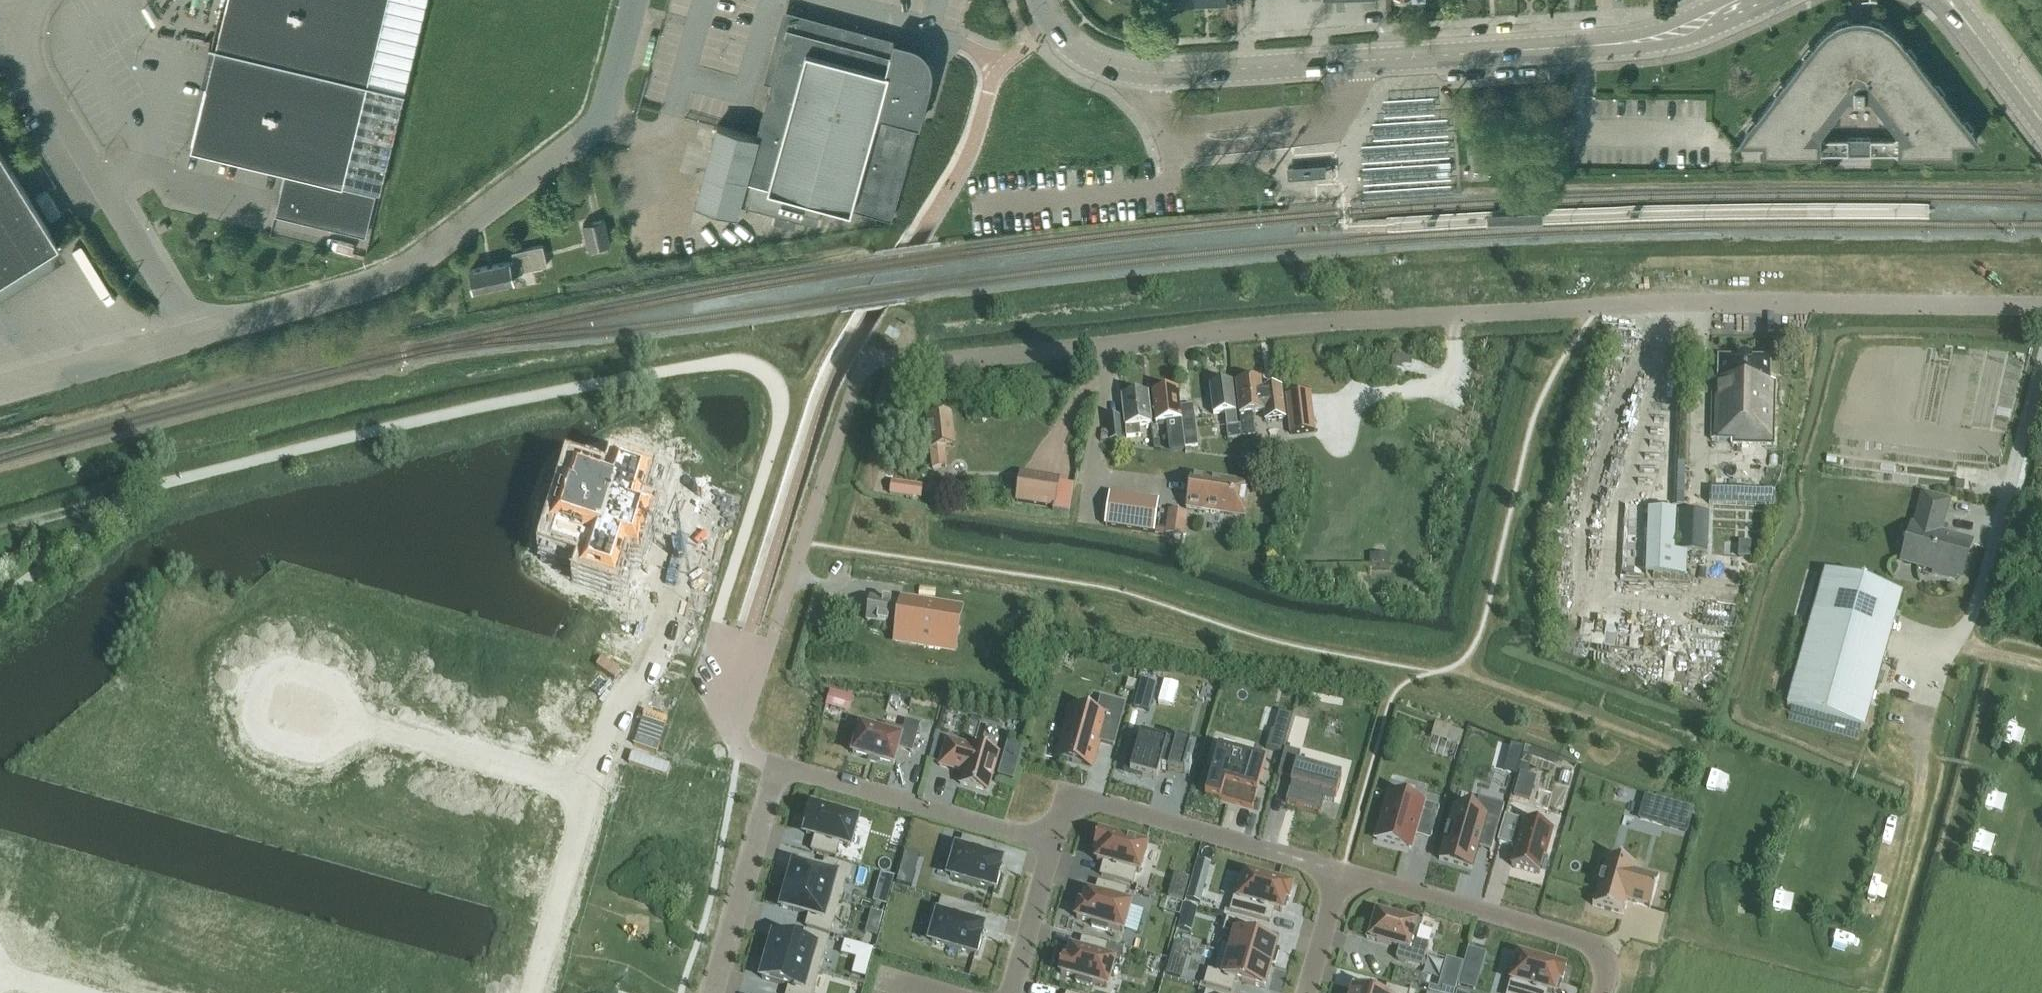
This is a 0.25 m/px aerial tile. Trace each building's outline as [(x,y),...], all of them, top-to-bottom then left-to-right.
[(405,91),(427,0),(228,0),(217,45),(405,91)] [(926,9),(929,0),(886,0),(926,9)] [(1886,24),(1884,22),(1882,21),(1882,19),(1872,16),(1871,17),(1870,17),(1869,17),(1867,16),(1865,16),(1863,16),(1856,16),(1850,17),(1848,17),(1848,16),(1837,20),(1838,21),(1834,22),(1835,23),(1834,23),(1830,25),(1828,27),(1822,32),(1818,35),(1817,37),(1815,39),(1813,41),(1812,43),(1810,45),(1809,45),(1802,53),(1804,54),(1801,57),(1802,57),(1782,82),(1780,81),(1774,89),(1775,90),(1773,93),(1774,94),(1754,118),(1752,117),(1746,125),(1747,126),(1744,130),(1745,130),(1736,141),(1763,141),(1764,153),(1872,152),(1898,152),(1898,153),(1956,153),(1956,141),(1983,142),(1974,131),(1975,129),(1973,127),(1974,126),(1967,116),(1965,117),(1964,116),(1962,116),(1945,93),(1946,93),(1944,91),(1946,90),(1938,80),(1936,81),(1935,80),(1934,79),(1917,58),(1918,57),(1916,54),(1917,53),(1910,44),(1908,45),(1907,44),(1906,43),(1901,38),(1900,36),(1898,34),(1896,32),(1894,30),(1892,29),(1890,27),(1886,24)] [(718,125),(697,202),(738,213),(740,203),(771,211),(798,219),(803,220),(817,224),(820,216),(824,201),(851,208),(851,207),(876,213),(893,218),(898,197),(923,111),(931,80),(932,77),(932,73),(932,70),(932,67),(931,64),(930,61),(929,59),(927,56),(925,53),(923,51),(921,49),(919,47),(916,45),(914,44),(911,42),(908,41),(905,41),(902,40),(899,40),(897,39),(893,53),(788,25),(786,33),(772,82),(757,135),(718,125)] [(405,91),(217,45),(192,147),(286,170),(276,211),(367,233),(377,191),(381,192),(405,91)] [(1472,176),(1486,175),(1484,150),(1470,151),(1472,176)] [(56,239),(0,151),(0,275),(56,239)] [(1326,164),(1287,167),(1288,179),(1309,177),(1327,175),(1326,164)] [(46,189),(37,195),(50,216),(60,211),(46,189)] [(583,224),(590,249),(612,243),(606,218),(583,224)] [(471,269),(475,289),(515,280),(514,272),(523,270),(522,266),(532,264),(533,268),(548,265),(544,244),(513,251),(515,260),(471,269)] [(1731,443),(1774,444),(1775,381),(1770,381),(1771,357),(1719,357),(1718,380),(1713,380),(1712,440),(1732,440),(1731,443)] [(1263,390),(1262,379),(1236,382),(1241,426),(1243,437),(1255,435),(1252,413),(1265,411),(1266,420),(1285,417),(1282,388),(1263,390)] [(1233,383),(1210,385),(1213,414),(1225,413),(1228,439),(1241,437),(1240,425),(1237,425),(1233,383)] [(1183,434),(1180,407),(1178,389),(1153,392),(1156,423),(1170,421),(1171,436),(1183,434)] [(1286,394),(1290,434),(1316,431),(1311,391),(1286,394)] [(1127,437),(1141,435),(1140,425),(1152,423),(1148,392),(1122,395),(1127,437)] [(1180,407),(1183,434),(1184,447),(1198,446),(1193,405),(1180,407)] [(927,417),(933,469),(947,468),(945,447),(956,446),(952,414),(927,417)] [(1107,417),(1108,431),(1102,430),(1101,440),(1109,440),(1122,442),(1120,416),(1107,417)] [(580,494),(566,538),(575,541),(570,557),(601,567),(596,583),(623,592),(628,577),(634,578),(639,561),(651,565),(665,521),(662,520),(676,478),(637,465),(633,464),(625,490),(594,480),(589,497),(580,494)] [(1060,477),(1020,471),(1016,502),(1056,508),(1060,477)] [(1220,513),(1220,511),(1246,515),(1250,484),(1225,481),(1225,479),(1192,474),(1187,508),(1220,513)] [(892,480),(890,494),(908,496),(910,483),(892,480)] [(1710,488),(1709,503),(1773,506),(1774,491),(1710,488)] [(1105,526),(1129,529),(1154,533),(1159,499),(1133,495),(1110,492),(1105,526)] [(1970,543),(1942,535),(1952,500),(1922,492),(1904,560),(1935,569),(1934,573),(1954,578),(1955,574),(1961,576),(1970,543)] [(1160,509),(1158,528),(1166,529),(1165,535),(1185,537),(1186,535),(1190,536),(1192,521),(1188,520),(1189,513),(1160,509)] [(1649,509),(1646,573),(1674,575),(1686,575),(1687,553),(1674,552),(1676,510),(1649,509)] [(1707,552),(1709,512),(1679,510),(1677,551),(1707,552)] [(1370,553),(1370,570),(1391,570),(1390,553),(1370,553)] [(1874,709),(1870,707),(1902,593),(1826,571),(1788,707),(1865,728),(1870,730),(1875,713),(1873,712),(1874,709)] [(892,643),(956,653),(964,606),(901,596),(900,602),(870,598),(866,622),(895,627),(892,643)] [(1141,679),(1133,707),(1150,712),(1157,684),(1141,679)] [(830,691),(826,706),(849,713),(854,698),(830,691)] [(1071,707),(1058,757),(1092,767),(1099,742),(1114,746),(1126,704),(1101,697),(1096,714),(1071,707)] [(854,750),(853,753),(894,765),(899,748),(912,752),(921,725),(907,721),(902,738),(880,731),(881,728),(867,723),(866,727),(862,726),(858,736),(855,735),(850,749),(854,750)] [(1272,729),(1266,748),(1282,753),(1287,733),(1274,729),(1272,729)] [(1463,733),(1451,730),(1448,742),(1460,745),(1463,733)] [(1131,772),(1157,780),(1161,768),(1183,774),(1192,744),(1177,740),(1176,744),(1141,735),(1139,741),(1134,740),(1129,757),(1135,758),(1131,772)] [(1000,753),(948,739),(940,765),(955,770),(955,768),(964,771),(960,784),(988,792),(1000,753)] [(1020,746),(1007,742),(998,775),(1011,778),(1020,746)] [(1219,748),(1205,795),(1252,809),(1256,796),(1253,795),(1255,791),(1257,792),(1258,788),(1266,761),(1219,748)] [(1321,813),(1324,801),(1334,803),(1341,777),(1297,765),(1300,754),(1285,750),(1277,777),(1291,781),(1285,803),(1321,813)] [(1530,800),(1537,776),(1521,771),(1514,796),(1530,800)] [(1390,793),(1377,840),(1410,849),(1414,835),(1418,832),(1431,836),(1439,808),(1423,803),(1390,793)] [(1454,808),(1439,860),(1472,869),(1478,848),(1480,849),(1482,844),(1491,847),(1490,851),(1491,852),(1505,806),(1479,798),(1475,813),(1454,808)] [(1669,802),(1662,826),(1687,834),(1695,809),(1669,802)] [(809,824),(806,834),(815,837),(812,850),(836,857),(840,844),(850,847),(857,821),(811,807),(807,824),(809,824)] [(1505,816),(1497,843),(1514,847),(1515,847),(1513,853),(1515,853),(1511,866),(1539,873),(1543,858),(1544,858),(1545,858),(1554,828),(1523,820),(1522,820),(1505,816)] [(1100,849),(1096,861),(1104,863),(1101,876),(1133,885),(1136,872),(1140,873),(1148,847),(1132,843),(1134,839),(1118,835),(1117,838),(1100,834),(1096,848),(1100,849)] [(998,871),(1001,861),(991,858),(995,846),(963,837),(960,849),(958,849),(950,875),(996,888),(1000,872),(998,871)] [(1651,907),(1659,878),(1634,871),(1636,865),(1607,857),(1593,905),(1623,914),(1627,900),(1651,907)] [(795,864),(789,886),(840,901),(846,880),(850,881),(853,869),(825,861),(822,872),(795,864)] [(901,866),(897,881),(911,886),(915,870),(901,866)] [(1235,898),(1231,912),(1246,916),(1270,923),(1274,910),(1282,913),(1285,900),(1289,901),(1293,888),(1253,876),(1245,874),(1238,899),(1235,898)] [(1198,903),(1203,883),(1192,880),(1187,900),(1198,903)] [(1080,905),(1076,919),(1093,923),(1092,927),(1107,931),(1108,928),(1124,932),(1131,906),(1123,904),(1127,891),(1099,883),(1095,896),(1087,893),(1084,906),(1080,905)] [(789,886),(783,908),(809,915),(806,927),(830,934),(840,901),(789,886)] [(1169,897),(1182,901),(1185,892),(1171,888),(1169,897)] [(53,897),(46,921),(58,925),(50,953),(72,959),(85,917),(63,911),(66,901),(53,897)] [(938,916),(931,941),(977,954),(982,938),(980,937),(983,928),(973,925),(978,909),(942,898),(937,916),(938,916)] [(1375,923),(1371,922),(1367,938),(1399,947),(1396,959),(1423,967),(1429,945),(1417,941),(1422,923),(1406,918),(1405,921),(1378,914),(1375,923)] [(1190,931),(1193,921),(1183,918),(1180,928),(1190,931)] [(1227,932),(1221,952),(1270,966),(1271,963),(1275,964),(1279,950),(1275,949),(1276,945),(1248,937),(1251,925),(1228,918),(1224,931),(1227,932)] [(775,936),(769,957),(819,972),(829,939),(805,932),(802,943),(775,936)] [(1530,946),(1549,954),(1554,943),(1534,935),(1530,946)] [(1064,960),(1060,974),(1077,979),(1076,983),(1091,987),(1093,983),(1108,987),(1115,961),(1104,958),(1107,946),(1083,939),(1079,951),(1071,949),(1068,961),(1064,960)] [(1181,978),(1185,966),(1190,947),(1175,943),(1170,962),(1166,974),(1181,978)] [(1209,971),(1205,984),(1232,992),(1235,980),(1263,988),(1270,966),(1221,952),(1215,972),(1209,971)] [(1508,992),(1546,992),(1547,992),(1551,992),(1555,992),(1556,991),(1558,981),(1562,983),(1566,969),(1549,964),(1550,960),(1535,956),(1534,960),(1519,955),(1508,992)] [(762,979),(789,987),(787,992),(813,992),(819,972),(769,957),(762,979)] [(1432,988),(1431,992),(1455,992),(1463,963),(1447,958),(1438,990),(1432,988)] [(1475,989),(1479,974),(1464,969),(1459,985),(1475,989)]
